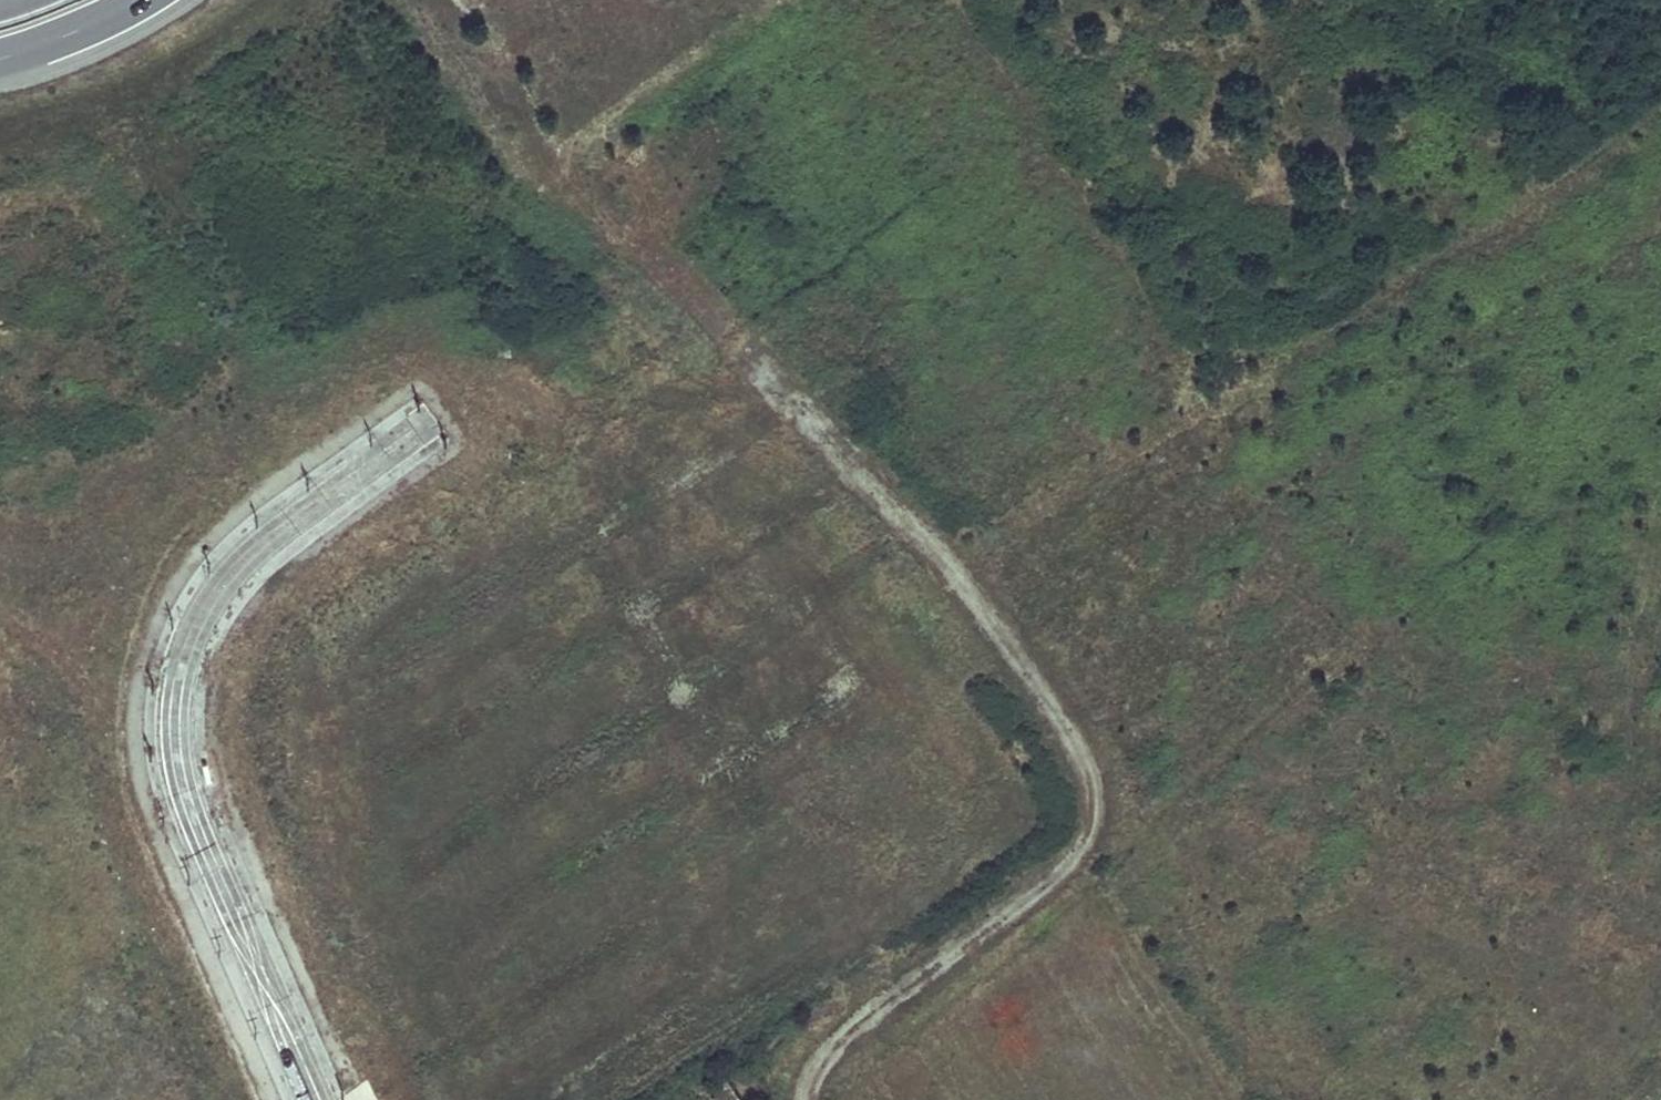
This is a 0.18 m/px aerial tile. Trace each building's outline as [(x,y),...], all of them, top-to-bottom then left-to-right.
[(724,1077),(703,1090),(710,1099),(739,1099),(724,1077)]
